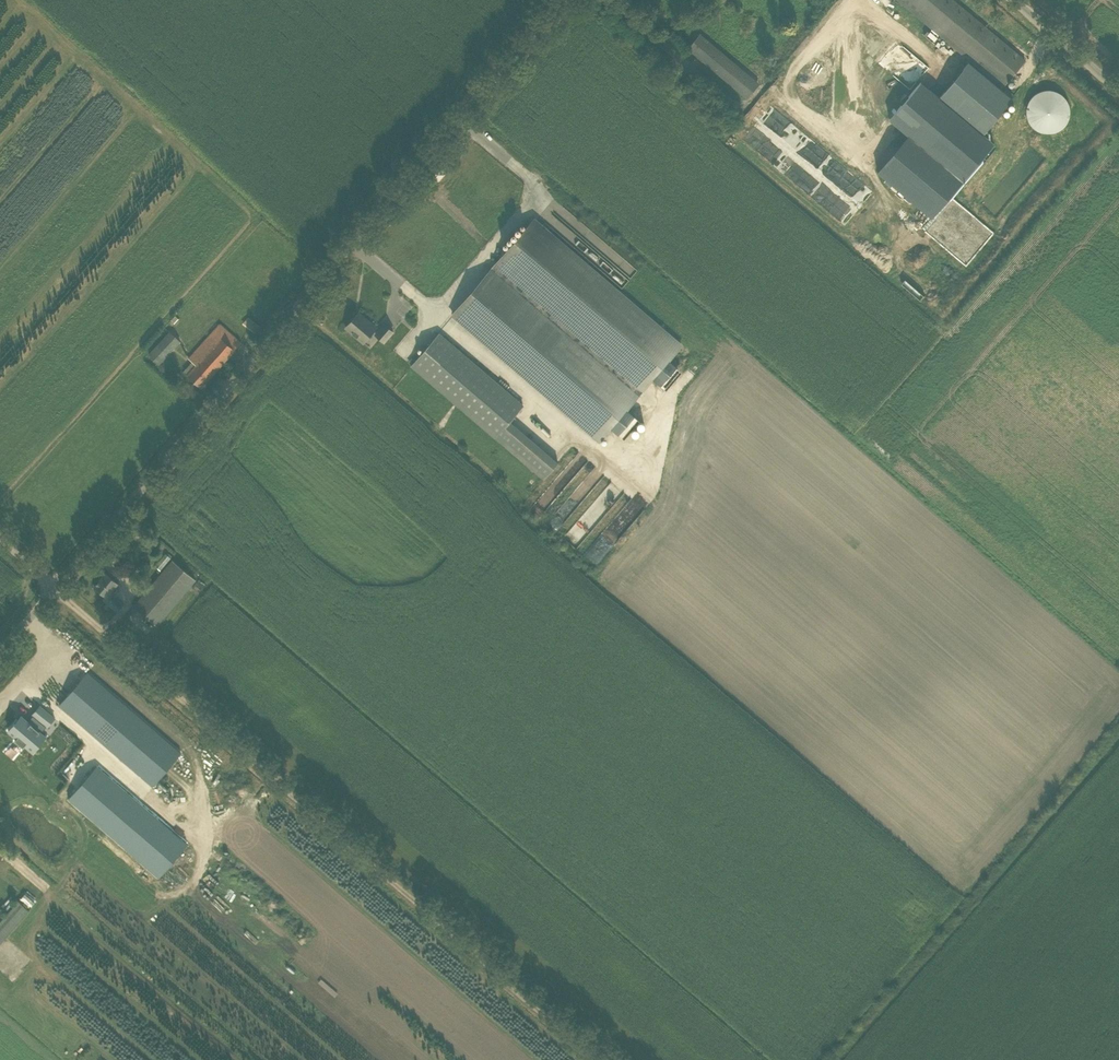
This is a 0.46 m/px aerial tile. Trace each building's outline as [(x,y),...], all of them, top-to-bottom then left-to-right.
[(1002,88),(1025,60),(953,0),(898,0),(1002,88)] [(907,94),(930,68),(857,4),(837,26),(898,79),(895,83),(907,94)] [(757,84),(707,42),(698,36),(688,49),(746,96),(757,84)] [(968,62),(938,97),(981,133),(1010,97),(968,62)] [(1066,129),(1064,92),(1029,94),(1030,131),(1066,129)] [(742,139),(930,299),(958,265),(770,106),(742,139)] [(493,270),(453,316),(597,440),(681,343),(536,219),(496,266),(497,266),(494,271),(493,270)] [(619,269),(611,274),(620,286),(627,281),(619,269)] [(363,342),(376,327),(359,312),(346,327),(363,342)] [(256,334),(262,327),(249,315),(243,322),(256,334)] [(174,316),(170,320),(176,325),(180,320),(174,316)] [(197,365),(188,375),(201,387),(241,342),(220,323),(189,358),(197,365)] [(384,342),(393,332),(384,324),(376,334),(384,342)] [(148,354),(151,356),(159,363),(180,341),(169,331),(148,354)] [(439,333),(411,365),(544,479),(558,462),(510,421),(523,405),(439,333)] [(613,427),(623,436),(640,418),(630,408),(613,427)] [(553,519),(558,521),(572,512),(578,495),(580,496),(577,490),(577,492),(558,503),(564,485),(560,479),(559,478),(546,486),(544,491),(542,490),(539,500),(549,504),(553,510),(557,508),(553,519)] [(601,493),(604,495),(604,496),(610,502),(620,490),(610,482),(601,493)] [(581,540),(599,513),(594,509),(594,508),(588,505),(572,529),(577,532),(575,536),(581,540)] [(165,552),(156,565),(163,569),(171,556),(165,552)] [(173,560),(134,606),(157,625),(195,579),(173,560)] [(110,592),(118,583),(106,572),(94,586),(105,596),(103,599),(118,611),(124,604),(110,592)] [(59,706),(153,787),(181,754),(87,674),(59,706)] [(9,771),(0,763),(0,778),(2,779),(9,771)] [(190,847),(96,766),(68,799),(162,880),(190,847)] [(29,910),(18,901),(0,921),(0,943),(29,910)]
